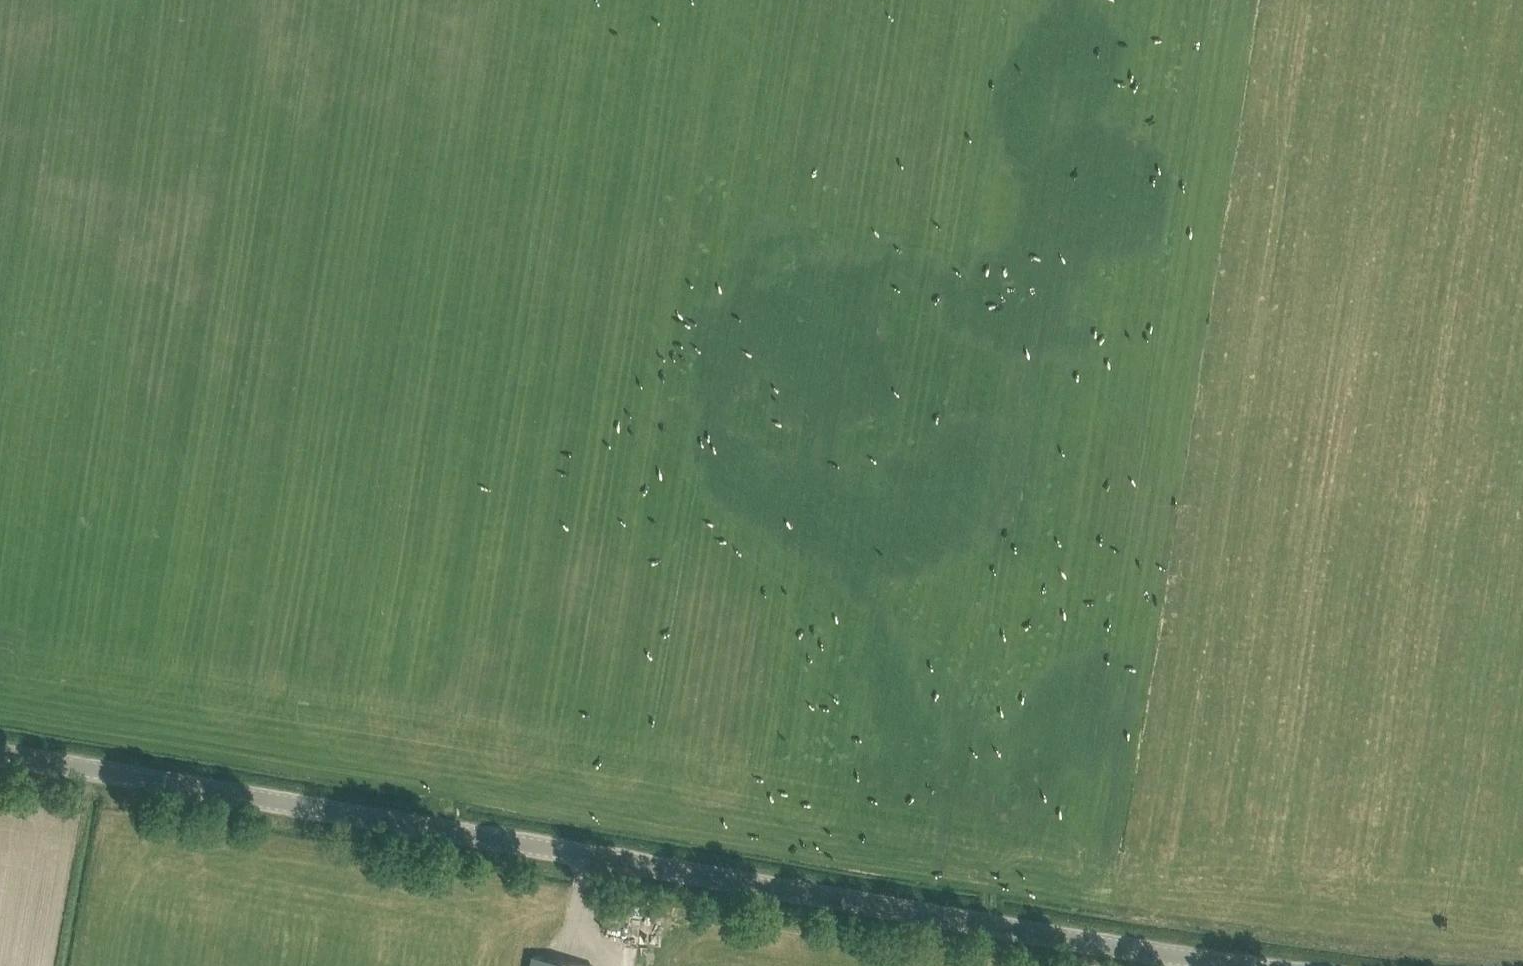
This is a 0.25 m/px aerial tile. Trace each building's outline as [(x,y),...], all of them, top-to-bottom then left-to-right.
[(606,932),(626,935),(629,916),(619,914),(618,919),(609,918),(606,932)] [(532,965),(592,965),(593,965),(533,955),(532,965)]
